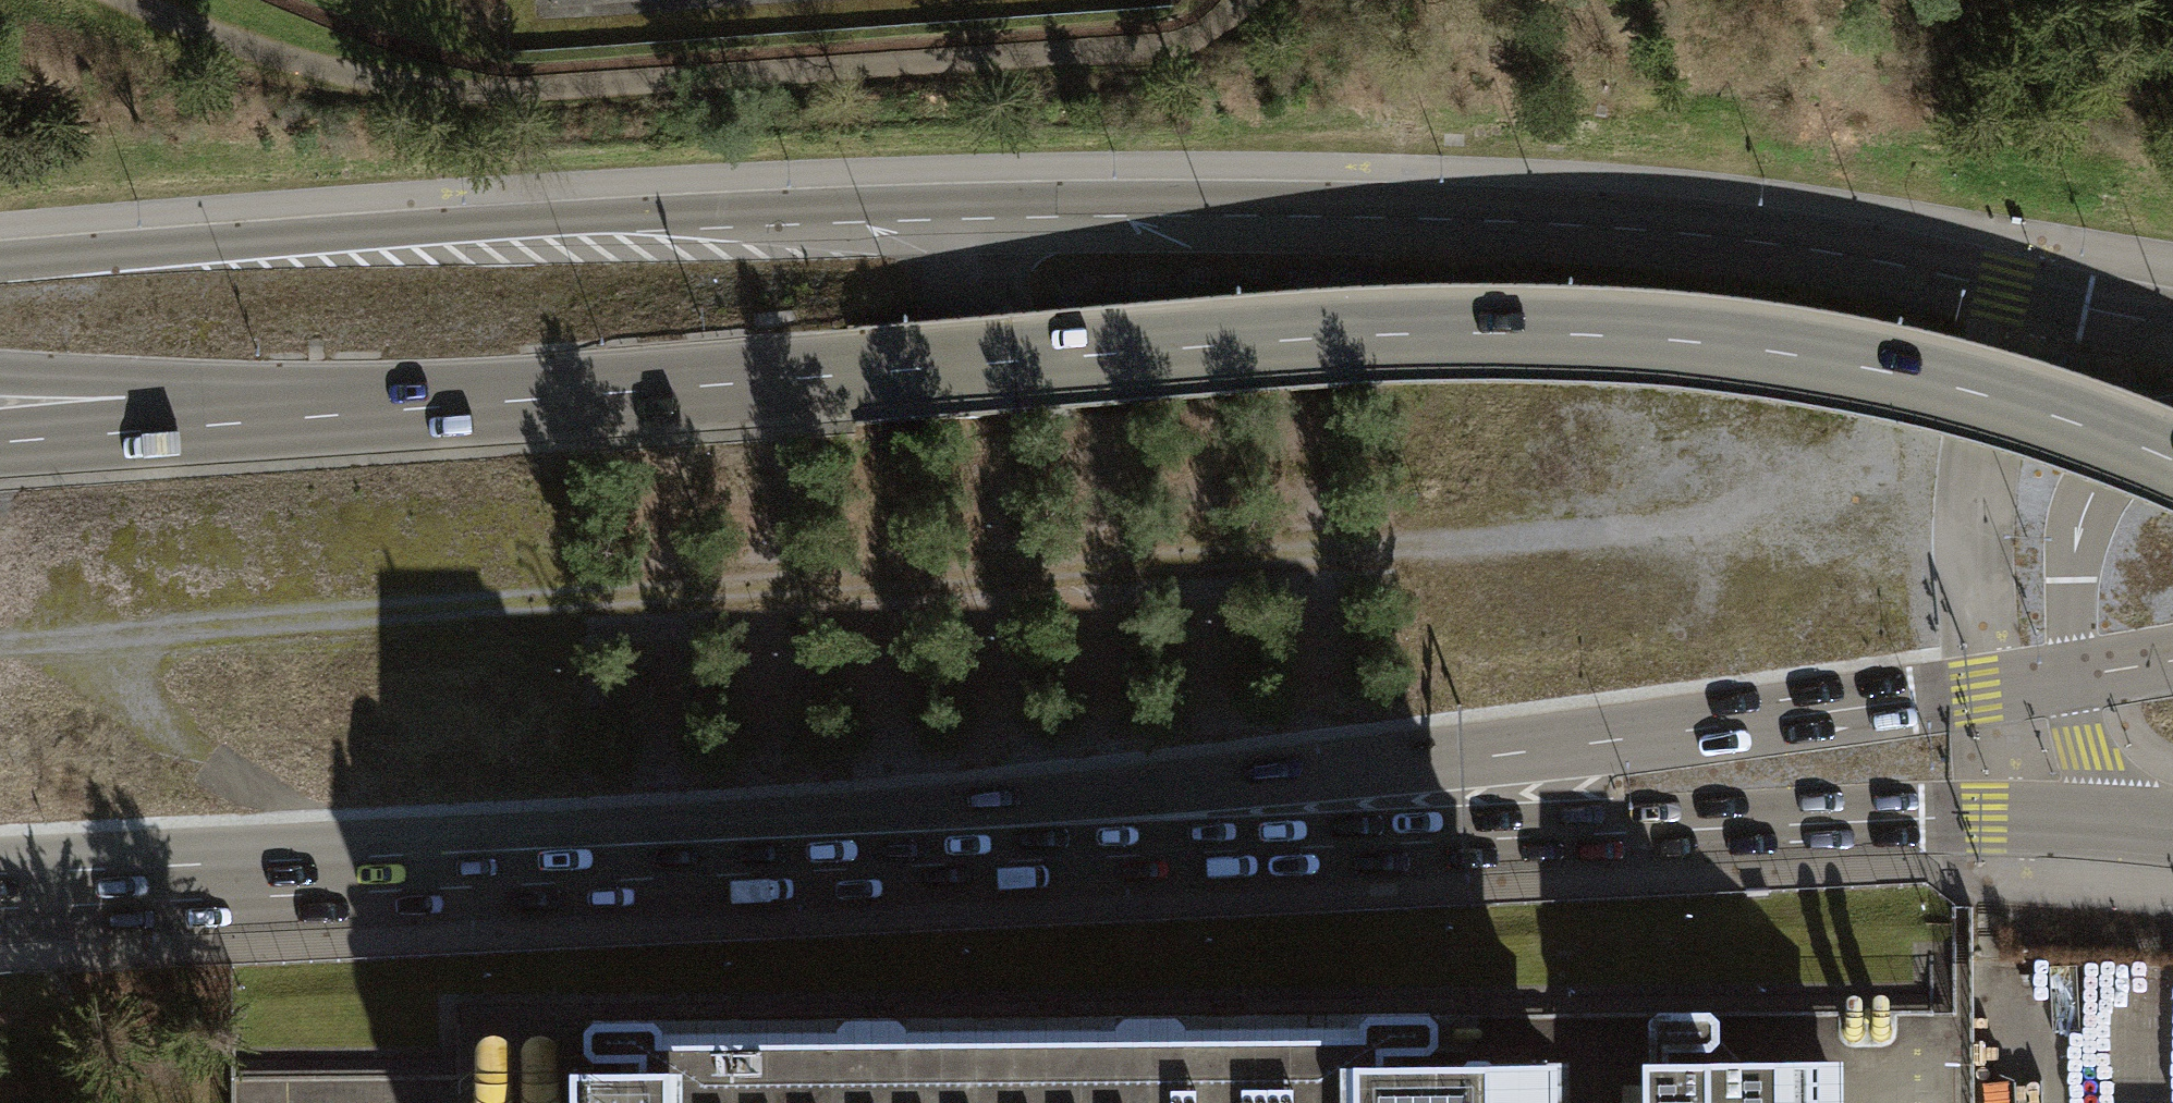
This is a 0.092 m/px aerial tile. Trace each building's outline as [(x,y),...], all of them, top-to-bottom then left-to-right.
[(1639,1050),(1709,1049),(1709,1011),(1639,1011),(1639,1050)] [(1558,1062),(1391,1063),(1391,1053),(1428,1053),(1427,1015),(572,1022),(573,1059),(610,1059),(610,1070),(559,1071),(560,1102),(1559,1102),(1558,1062)] [(1832,1060),(1633,1062),(1633,1084),(1612,1084),(1612,1102),(1833,1102),(1832,1060)]
